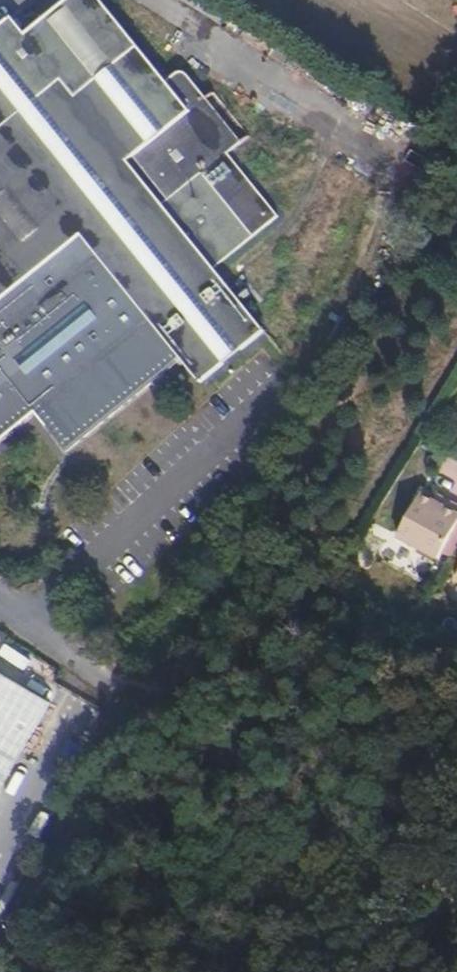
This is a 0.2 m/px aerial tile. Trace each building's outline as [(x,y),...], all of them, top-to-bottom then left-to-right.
[(272,331),(222,271),(286,219),(235,156),(257,139),(220,93),(212,99),(195,79),(192,77),(189,76),(185,76),(182,76),(179,78),(169,84),(101,0),(74,0),(28,37),(16,21),(0,34),(0,449),(39,416),(72,457),(186,364),(204,386),(272,331)] [(452,495),(443,491),(439,498),(447,503),(452,495)] [(428,492),(404,535),(444,558),(456,535),(456,498),(452,495),(447,503),(439,498),(428,492)] [(63,706),(0,667),(0,810),(63,706)]
